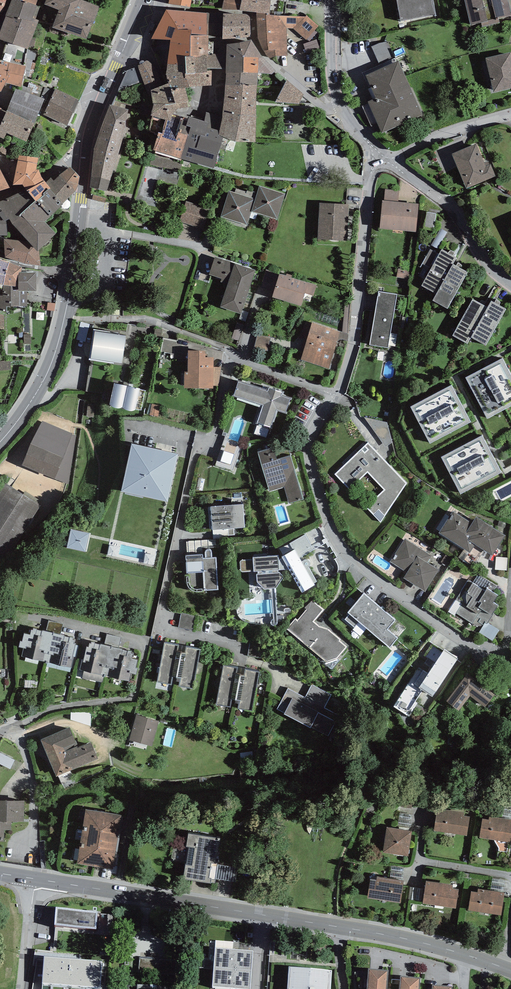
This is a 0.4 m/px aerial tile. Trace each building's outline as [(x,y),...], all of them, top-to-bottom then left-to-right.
[(4,41),(31,48),(44,0),(15,0),(4,41)] [(47,9),(59,13),(54,29),(89,40),(96,19),(79,14),(83,0),(82,0),(50,0),(47,9)] [(168,4),(269,14),(271,0),(169,0),(168,4)] [(402,22),(439,15),(436,0),(398,0),(402,22)] [(471,25),(510,15),(510,8),(509,0),(465,0),(471,25)] [(250,17),(166,10),(151,39),(170,40),(170,43),(190,46),(190,35),(208,35),(223,35),(222,39),(251,37),(250,17)] [(305,17),(256,16),(256,40),(270,59),(275,56),(287,55),(287,28),(293,28),(306,40),(318,26),(307,16),(305,17)] [(190,46),(170,43),(166,75),(169,82),(169,84),(184,85),(211,85),(211,69),(227,69),(227,45),(217,45),(217,53),(208,53),(208,35),(190,35),(190,46)] [(252,43),(227,45),(227,69),(221,139),(254,141),(261,52),(252,43)] [(307,56),(320,55),(319,43),(306,44),(307,56)] [(381,65),(393,59),(386,44),(373,50),(381,65)] [(486,58),(495,92),(510,88),(510,53),(510,52),(486,58)] [(25,86),(29,67),(0,60),(0,80),(25,86)] [(147,60),(137,66),(148,97),(151,95),(153,104),(150,116),(165,118),(170,120),(171,115),(178,109),(188,108),(184,85),(169,84),(169,82),(162,85),(157,69),(147,60)] [(399,61),(365,76),(375,99),(368,102),(382,134),(423,115),(399,61)] [(303,96),(287,83),(276,101),(299,104),(303,96)] [(45,98),(17,89),(3,131),(31,140),(45,98)] [(80,101),(57,91),(46,115),(69,125),(80,101)] [(127,111),(111,107),(95,149),(91,187),(104,191),(127,111)] [(170,120),(165,118),(156,152),(210,167),(219,133),(170,120)] [(480,148),(454,156),(465,191),(491,182),(480,148)] [(7,235),(6,221),(7,220),(10,219),(27,242),(4,240),(5,259),(41,266),(38,251),(56,234),(44,222),(76,190),(79,177),(72,166),(53,181),(51,178),(45,182),(41,176),(39,170),(36,170),(38,158),(19,155),(13,185),(22,185),(23,187),(25,190),(0,200),(0,235),(7,235)] [(255,198),(230,190),(221,217),(247,225),(251,211),(277,219),(285,194),(259,185),(255,198)] [(209,209),(184,201),(178,222),(203,229),(209,209)] [(349,204),(319,203),(318,240),(348,241),(349,204)] [(418,205),(384,204),(384,232),(418,232),(418,205)] [(456,258),(441,250),(421,286),(436,294),(432,301),(447,309),(467,273),(452,264),(456,258)] [(254,270),(215,257),(209,277),(229,283),(221,308),(240,314),(254,270)] [(0,262),(0,287),(34,297),(41,274),(0,262)] [(312,287),(271,273),(264,294),(305,308),(312,287)] [(398,296),(378,293),(369,348),(390,351),(398,296)] [(487,308),(472,300),(453,336),(467,344),(471,338),(486,346),(506,309),(491,301),(487,308)] [(342,332),(313,324),(303,361),(331,369),(342,332)] [(128,336),(96,332),(92,362),(125,366),(128,336)] [(273,352),(276,342),(260,338),(257,347),(273,352)] [(215,351),(186,352),(188,391),(216,390),(215,351)] [(503,359),(466,378),(487,419),(510,407),(510,375),(503,359)] [(292,399),(240,382),(235,399),(263,408),(257,426),(272,431),(279,409),(288,412),(292,399)] [(145,390),(114,383),(109,405),(140,412),(145,390)] [(451,385),(410,407),(429,444),(471,422),(451,385)] [(386,422),(364,418),(385,447),(392,442),(386,422)] [(78,437),(42,422),(23,469),(59,484),(78,437)] [(482,436),(441,457),(461,494),(501,473),(482,436)] [(219,467),(232,472),(241,447),(227,442),(219,467)] [(368,443),(335,474),(349,490),(367,473),(384,490),(366,507),(380,522),(406,483),(368,443)] [(176,455),(133,447),(124,493),(167,501),(176,455)] [(273,447),(258,452),(269,492),(284,487),(288,504),(303,499),(290,456),(277,460),(273,447)] [(6,484),(0,493),(0,568),(40,505),(6,484)] [(243,505),(211,507),(212,530),(245,527),(243,505)] [(473,527),(454,515),(441,537),(472,556),(478,547),(494,556),(507,535),(479,517),(473,527)] [(90,533),(70,529),(66,548),(86,552),(90,533)] [(278,556),(253,558),(254,571),(256,572),(257,582),(264,589),(276,588),(283,577),(279,573),(278,573),(278,570),(289,569),(302,591),(314,584),(301,562),(304,560),(302,556),(313,550),(305,535),(290,543),(294,550),(282,557),(283,558),(279,561),(278,556)] [(431,555),(405,538),(390,562),(407,573),(404,578),(425,591),(439,570),(427,562),(431,555)] [(202,555),(186,556),(187,574),(203,573),(204,590),(217,590),(215,558),(212,559),(212,552),(210,551),(208,550),(206,551),(205,553),(205,559),(203,559),(202,555)] [(496,595),(472,584),(457,617),(473,625),(496,595)] [(396,625),(363,597),(347,616),(380,644),(396,625)] [(329,611),(313,598),(286,629),(330,666),(346,647),(319,624),(329,611)] [(183,616),(180,630),(194,633),(197,619),(183,616)] [(80,643),(35,631),(28,659),(73,671),(80,643)] [(141,652),(91,644),(86,677),(135,685),(141,652)] [(200,649),(165,644),(159,684),(194,689),(200,649)] [(454,662),(436,652),(416,686),(434,696),(454,662)] [(259,672),(224,668),(219,705),(254,709),(259,672)] [(465,674),(445,703),(459,714),(472,697),(486,707),(495,696),(465,674)] [(305,698),(287,689),(277,709),(284,713),(284,715),(310,728),(311,727),(328,736),(339,715),(324,708),(331,694),(312,684),(305,698)] [(159,722),(137,715),(129,740),(152,747),(159,722)] [(71,732),(43,742),(56,779),(101,763),(93,740),(76,746),(71,732)] [(0,801),(0,840),(26,841),(26,801),(0,801)] [(464,812),(437,808),(433,831),(466,836),(469,817),(463,816),(464,812)] [(122,816),(85,811),(78,865),(116,870),(122,816)] [(480,838),(510,842),(510,820),(489,817),(488,820),(482,819),(480,838)] [(387,828),(383,853),(408,856),(412,832),(387,828)] [(190,835),(184,878),(209,883),(217,842),(190,835)] [(400,883),(370,877),(367,895),(397,901),(400,883)] [(455,887),(424,883),(421,902),(453,907),(455,887)] [(470,889),(468,909),(497,915),(501,895),(470,889)] [(97,911),(57,908),(55,924),(95,928),(97,911)] [(104,950),(45,946),(42,988),(52,988),(52,984),(102,988),(104,950)] [(253,950),(216,947),(213,986),(251,988),(253,950)] [(288,967),(287,988),(330,988),(332,970),(288,967)] [(388,971),(369,969),(368,988),(387,988),(388,971)] [(400,988),(419,988),(420,978),(401,977),(400,988)]
